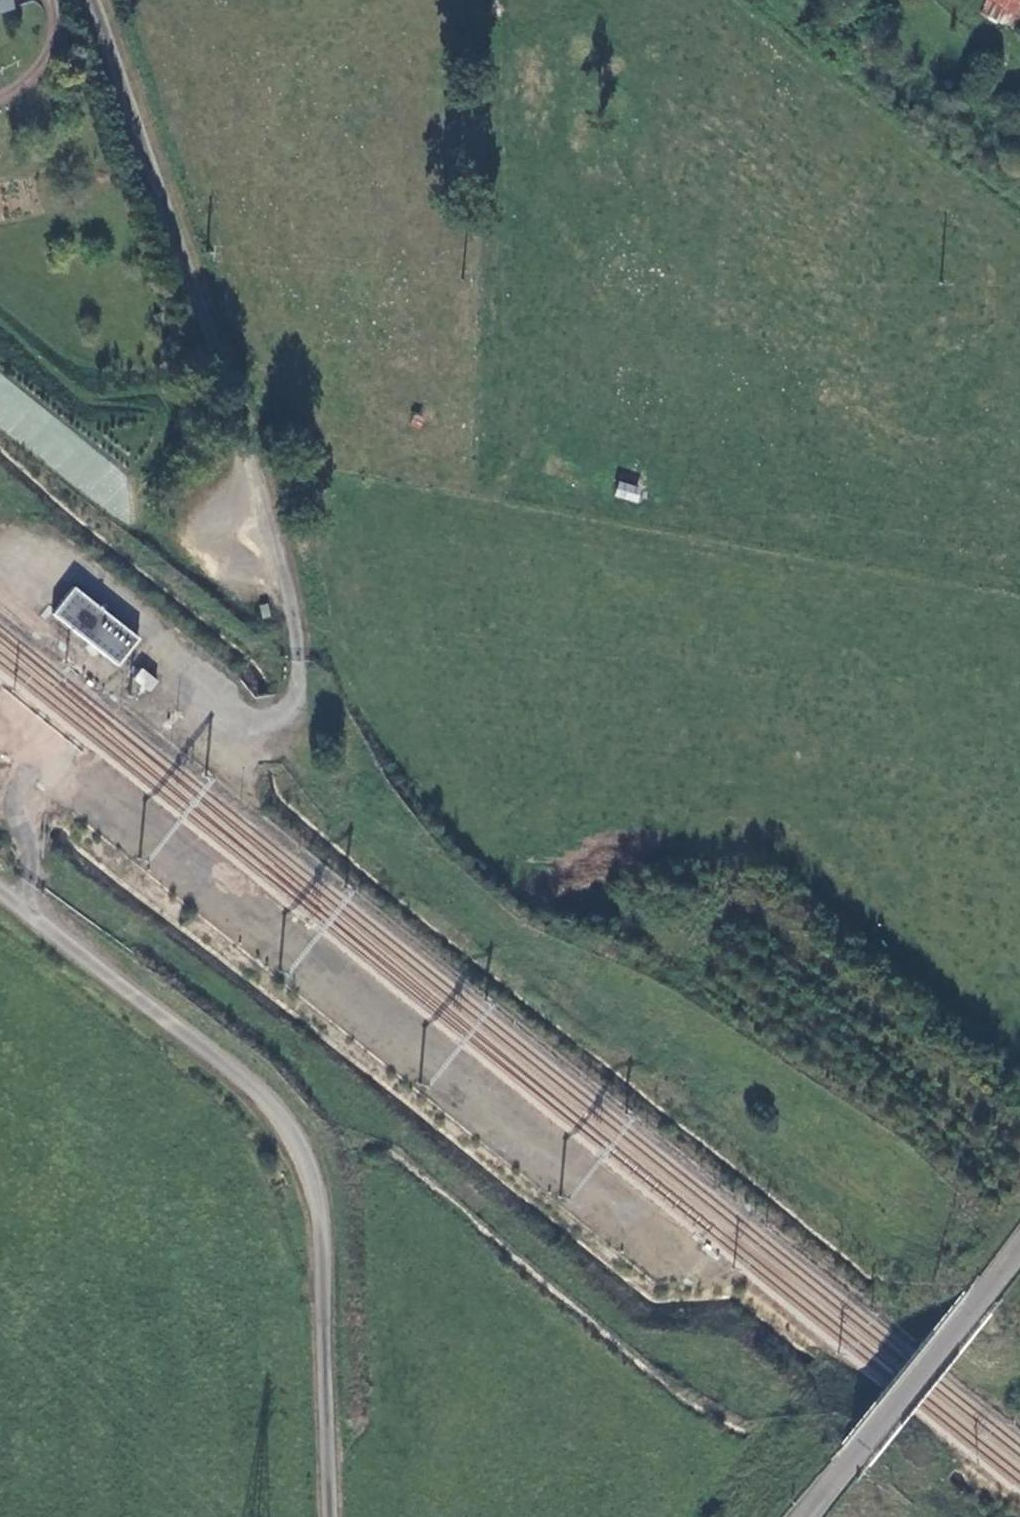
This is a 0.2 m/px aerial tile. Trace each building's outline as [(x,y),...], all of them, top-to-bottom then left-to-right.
[(1019,17),(1019,0),(989,0),(1019,17)] [(638,502),(640,486),(617,482),(615,498),(638,502)] [(65,588),(46,611),(108,661),(127,637),(65,588)] [(127,684),(141,697),(157,680),(143,667),(127,684)]
